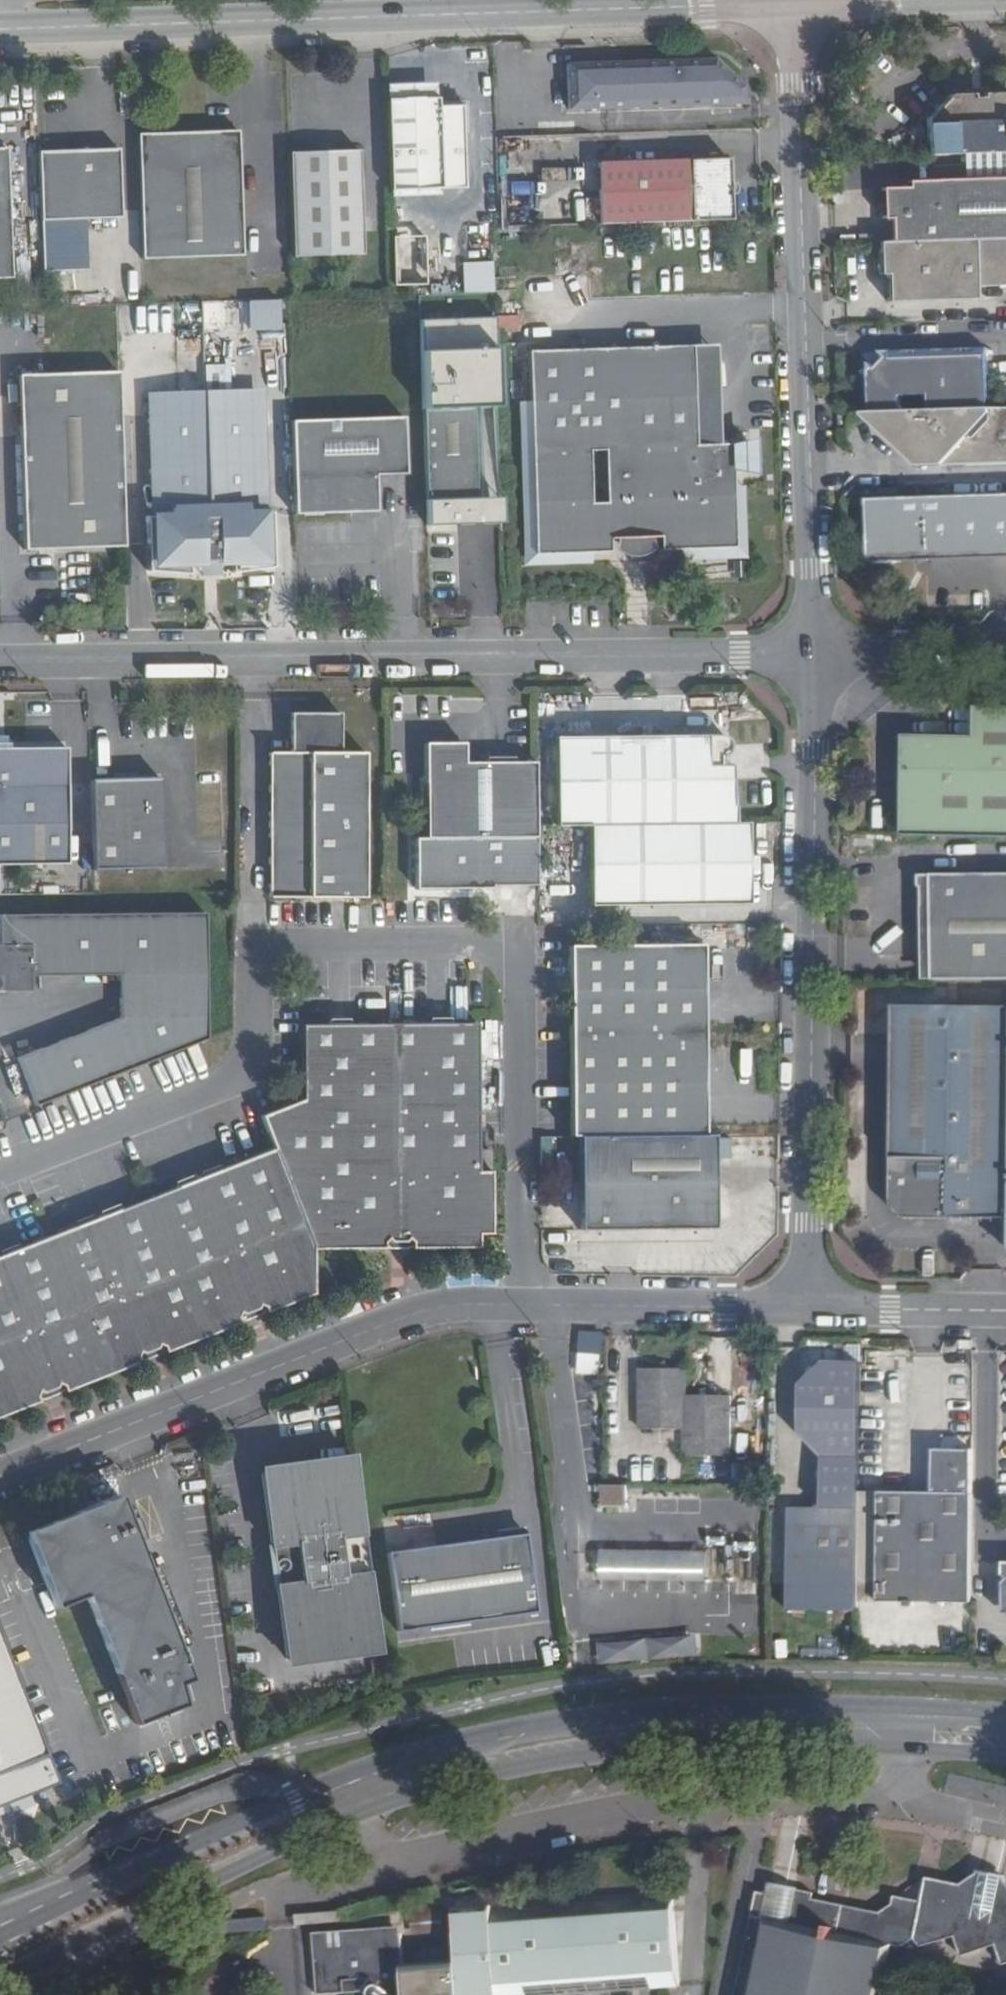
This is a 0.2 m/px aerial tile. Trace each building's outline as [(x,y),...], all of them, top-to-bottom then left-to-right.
[(742,102),(743,87),(710,59),(565,64),(567,108),(742,102)] [(925,157),(1005,154),(1005,97),(1005,96),(947,97),(925,122),(925,157)] [(385,99),(389,191),(440,190),(436,99),(385,99)] [(237,130),(136,134),(141,260),(242,257),(237,130)] [(11,278),(6,149),(0,149),(0,278),(11,278)] [(117,151),(36,153),(42,287),(121,285),(117,151)] [(358,152),(287,154),(291,258),(361,256),(358,152)] [(601,225),(731,221),(728,158),(598,163),(601,225)] [(1005,239),(1005,178),(906,181),(906,187),(876,189),(876,218),(877,243),(1005,239)] [(877,243),(878,279),(889,279),(890,303),(977,301),(977,288),(1005,287),(1005,239),(877,243)] [(464,293),(495,292),(494,262),(463,263),(464,293)] [(430,278),(431,266),(397,264),(396,277),(430,278)] [(248,300),(247,333),(285,334),(285,301),(248,300)] [(659,553),(678,553),(735,549),(731,490),(730,473),(748,471),(747,445),(711,448),(692,448),(688,349),(523,356),(526,406),(533,559),(591,557),(608,556),(609,542),(623,543),(643,542),(659,541),(659,553)] [(692,448),(711,448),(706,349),(688,349),(692,448)] [(871,364),(872,415),(988,410),(987,350),(880,353),(895,365),(885,375),(871,364)] [(229,379),(229,366),(206,365),(206,379),(229,379)] [(23,551),(124,547),(117,372),(18,375),(23,551)] [(216,504),(217,558),(229,558),(230,569),(273,567),(270,513),(257,513),(257,491),(263,466),(256,464),(255,434),(261,415),(254,412),(253,387),(203,389),(207,504),(216,504)] [(186,559),(202,559),(201,504),(207,504),(203,389),(152,391),(152,415),(145,419),(153,443),(154,466),(147,470),(154,488),(154,517),(144,518),(146,572),(187,570),(186,559)] [(591,568),(591,557),(533,559),(526,406),(515,407),(525,570),(591,568)] [(423,410),(427,498),(476,497),(473,408),(423,410)] [(866,415),(866,419),(914,459),(1005,456),(1005,410),(988,410),(872,415),(866,415)] [(289,421),(293,515),(372,512),(372,475),(404,474),(402,418),(289,421)] [(735,549),(678,553),(678,564),(746,561),(743,489),(731,490),(735,549)] [(866,500),(868,556),(874,562),(1005,558),(1005,496),(866,500)] [(202,559),(209,559),(207,504),(201,504),(202,559)] [(207,504),(209,559),(217,558),(216,504),(207,504)] [(643,553),(643,542),(623,543),(623,554),(643,553)] [(1005,836),(1005,707),(985,707),(985,736),(976,737),(906,736),(904,835),(1005,836)] [(985,736),(985,707),(976,707),(976,737),(985,736)] [(338,711),(287,711),(287,751),(266,751),(268,897),(365,896),(364,750),(339,750),(338,711)] [(554,825),(588,825),(734,823),(734,806),(732,806),(728,768),(713,768),(713,758),(716,758),(719,756),(722,753),(724,749),(724,745),(723,743),(719,738),(716,736),(714,736),(694,736),(694,740),(681,741),(681,736),(553,738),(554,825)] [(65,859),(64,746),(7,747),(7,742),(0,742),(0,860),(65,859)] [(534,837),(535,762),(463,762),(463,742),(424,742),(424,836),(534,837)] [(91,778),(94,868),(164,866),(162,776),(91,778)] [(750,903),(749,823),(734,823),(588,825),(589,905),(750,903)] [(915,877),(916,888),(920,892),(921,909),(931,909),(932,981),(1005,980),(1005,876),(915,877)] [(753,918),(753,904),(690,904),(690,919),(753,918)] [(36,1103),(206,1035),(203,909),(0,914),(0,978),(0,990),(31,989),(31,974),(120,972),(121,1015),(17,1056),(36,1103)] [(931,909),(921,909),(920,981),(932,981),(931,909)] [(567,944),(568,1034),(701,1031),(701,944),(567,944)] [(895,1007),(892,1205),(897,1215),(907,1219),(1005,1219),(1005,1008),(895,1007)] [(35,1402),(32,1395),(58,1384),(62,1393),(136,1363),(134,1355),(159,1345),(161,1353),(238,1322),(235,1315),(259,1306),(262,1314),(310,1294),(309,1245),(378,1247),(379,1239),(406,1240),(406,1248),(475,1249),(476,1236),(489,1236),(490,1175),(478,1175),(480,1025),(302,1021),(304,1099),(258,1117),(271,1150),(0,1256),(0,1416),(35,1402)] [(568,1034),(569,1136),(577,1136),(702,1134),(701,1031),(568,1034)] [(713,1208),(713,1135),(702,1134),(577,1136),(578,1223),(698,1222),(713,1208)] [(378,1247),(406,1248),(406,1240),(379,1239),(378,1247)] [(238,1322),(262,1314),(259,1306),(235,1315),(238,1322)] [(134,1355),(136,1363),(161,1353),(159,1345),(134,1355)] [(580,1375),(604,1376),(605,1356),(582,1354),(580,1375)] [(686,1395),(687,1370),(672,1370),(664,1362),(656,1369),(644,1369),(643,1426),(686,1427),(686,1451),(728,1452),(729,1395),(686,1395)] [(786,1609),(856,1610),(857,1364),(822,1364),(798,1387),(798,1435),(821,1459),(821,1502),(814,1509),(787,1509),(786,1609)] [(32,1395),(35,1402),(62,1393),(58,1384),(32,1395)] [(876,1601),(970,1603),(973,1447),(933,1446),(932,1495),(878,1493),(876,1601)] [(378,1646),(353,1459),(261,1471),(270,1545),(278,1544),(283,1584),(276,1585),(285,1658),(378,1646)] [(627,1506),(627,1488),(602,1487),(601,1505),(627,1506)] [(116,1502),(30,1534),(56,1602),(85,1591),(126,1699),(135,1723),(184,1705),(182,1687),(194,1682),(181,1647),(171,1650),(116,1502)] [(539,1608),(529,1529),(384,1547),(395,1627),(539,1608)] [(278,1544),(270,1545),(276,1585),(283,1584),(278,1544)] [(647,1582),(660,1582),(706,1582),(706,1552),(661,1551),(648,1551),(600,1551),(600,1581),(647,1582)] [(12,1657),(0,1626),(0,1796),(26,1786),(52,1776),(57,1774),(12,1657)] [(700,1656),(699,1636),(600,1639),(601,1659),(700,1656)] [(916,1937),(922,1944),(955,1931),(964,1954),(996,1942),(1003,1964),(1005,1963),(1005,1878),(1005,1877),(992,1874),(981,1872),(960,1886),(929,1878),(925,1899),(916,1937)] [(925,1899),(898,1892),(893,1913),(814,1895),(815,1890),(783,1883),(769,1879),(767,1888),(764,1887),(760,1887),(755,1886),(733,1994),(881,1994),(892,1943),(901,1943),(916,1937),(925,1899)] [(321,1990),(365,1987),(373,1994),(590,1994),(680,1989),(675,1900),(496,1911),(495,1908),(458,1909),(462,1966),(406,1970),(404,1930),(374,1932),(373,1926),(345,1928),(345,1934),(317,1935),(321,1990)] [(306,1906),(294,1906),(295,1920),(307,1919),(306,1906)] [(262,1909),(250,1910),(251,1922),(263,1922),(262,1909)]
